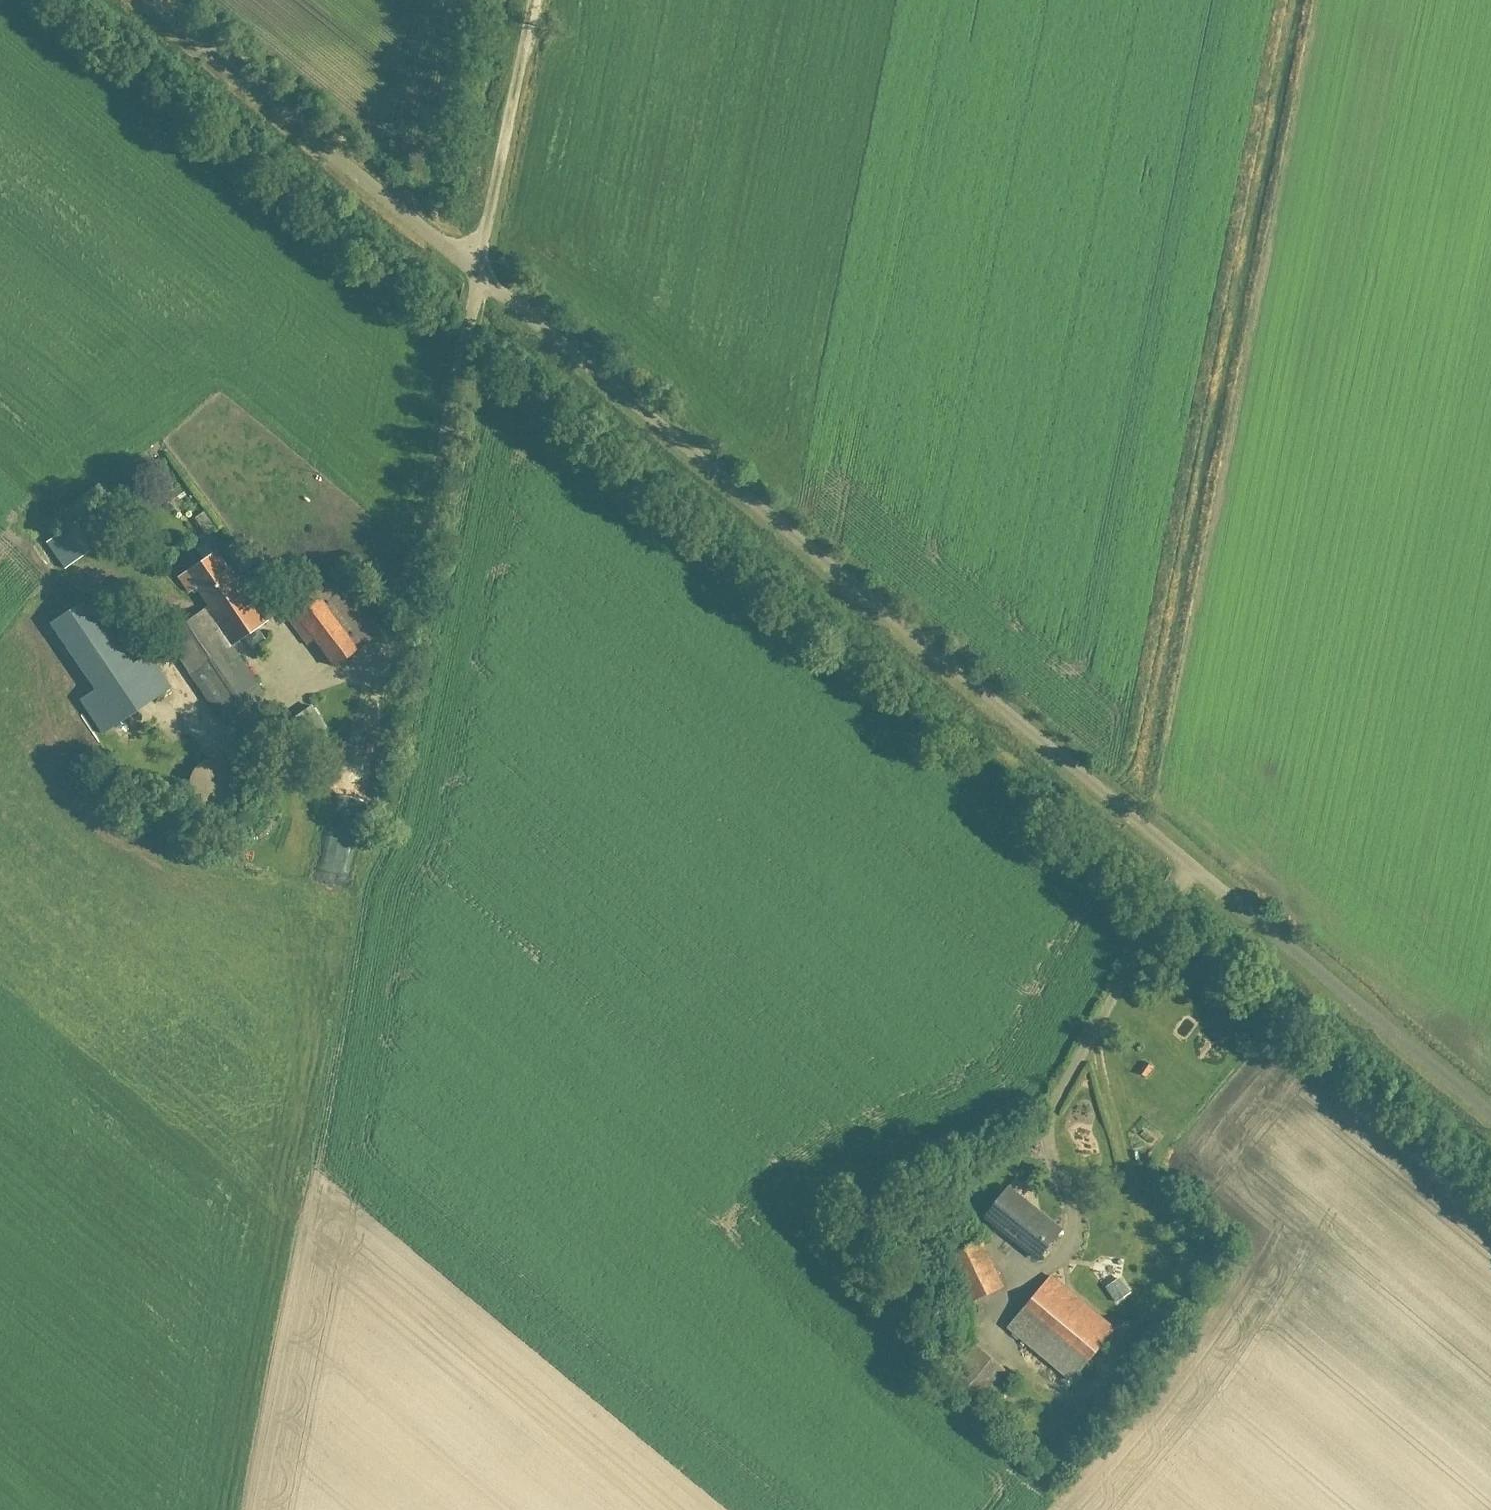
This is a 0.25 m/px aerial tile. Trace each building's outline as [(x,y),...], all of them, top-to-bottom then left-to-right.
[(84,520),(47,544),(63,568),(100,544),(84,520)] [(261,616),(221,553),(178,580),(191,599),(203,592),(213,608),(166,639),(216,718),(260,691),(226,638),(261,616)] [(378,633),(335,570),(281,607),(304,642),(314,635),(334,663),(378,633)] [(91,602),(54,624),(95,691),(82,699),(103,734),(174,690),(154,657),(133,670),(91,602)] [(246,786),(247,781),(247,777),(245,772),(243,767),(239,762),(236,759),(229,755),(223,754),(219,754),(214,754),(208,757),(200,762),(196,767),(194,771),(192,777),(192,782),(193,787),(195,793),(198,798),(202,802),(207,805),(211,807),(216,808),(221,809),(227,808),(232,805),(240,800),(242,796),(245,791),(246,786)] [(987,1218),(1031,1260),(1055,1236),(1012,1193),(987,1218)] [(981,1245),(952,1255),(969,1304),(999,1294),(981,1245)] [(1079,1299),(1049,1276),(1006,1331),(1082,1390),(1114,1349),(1068,1313),(1079,1299)] [(1001,1368),(977,1350),(939,1400),(954,1412),(964,1398),(973,1405),(1001,1368)]
